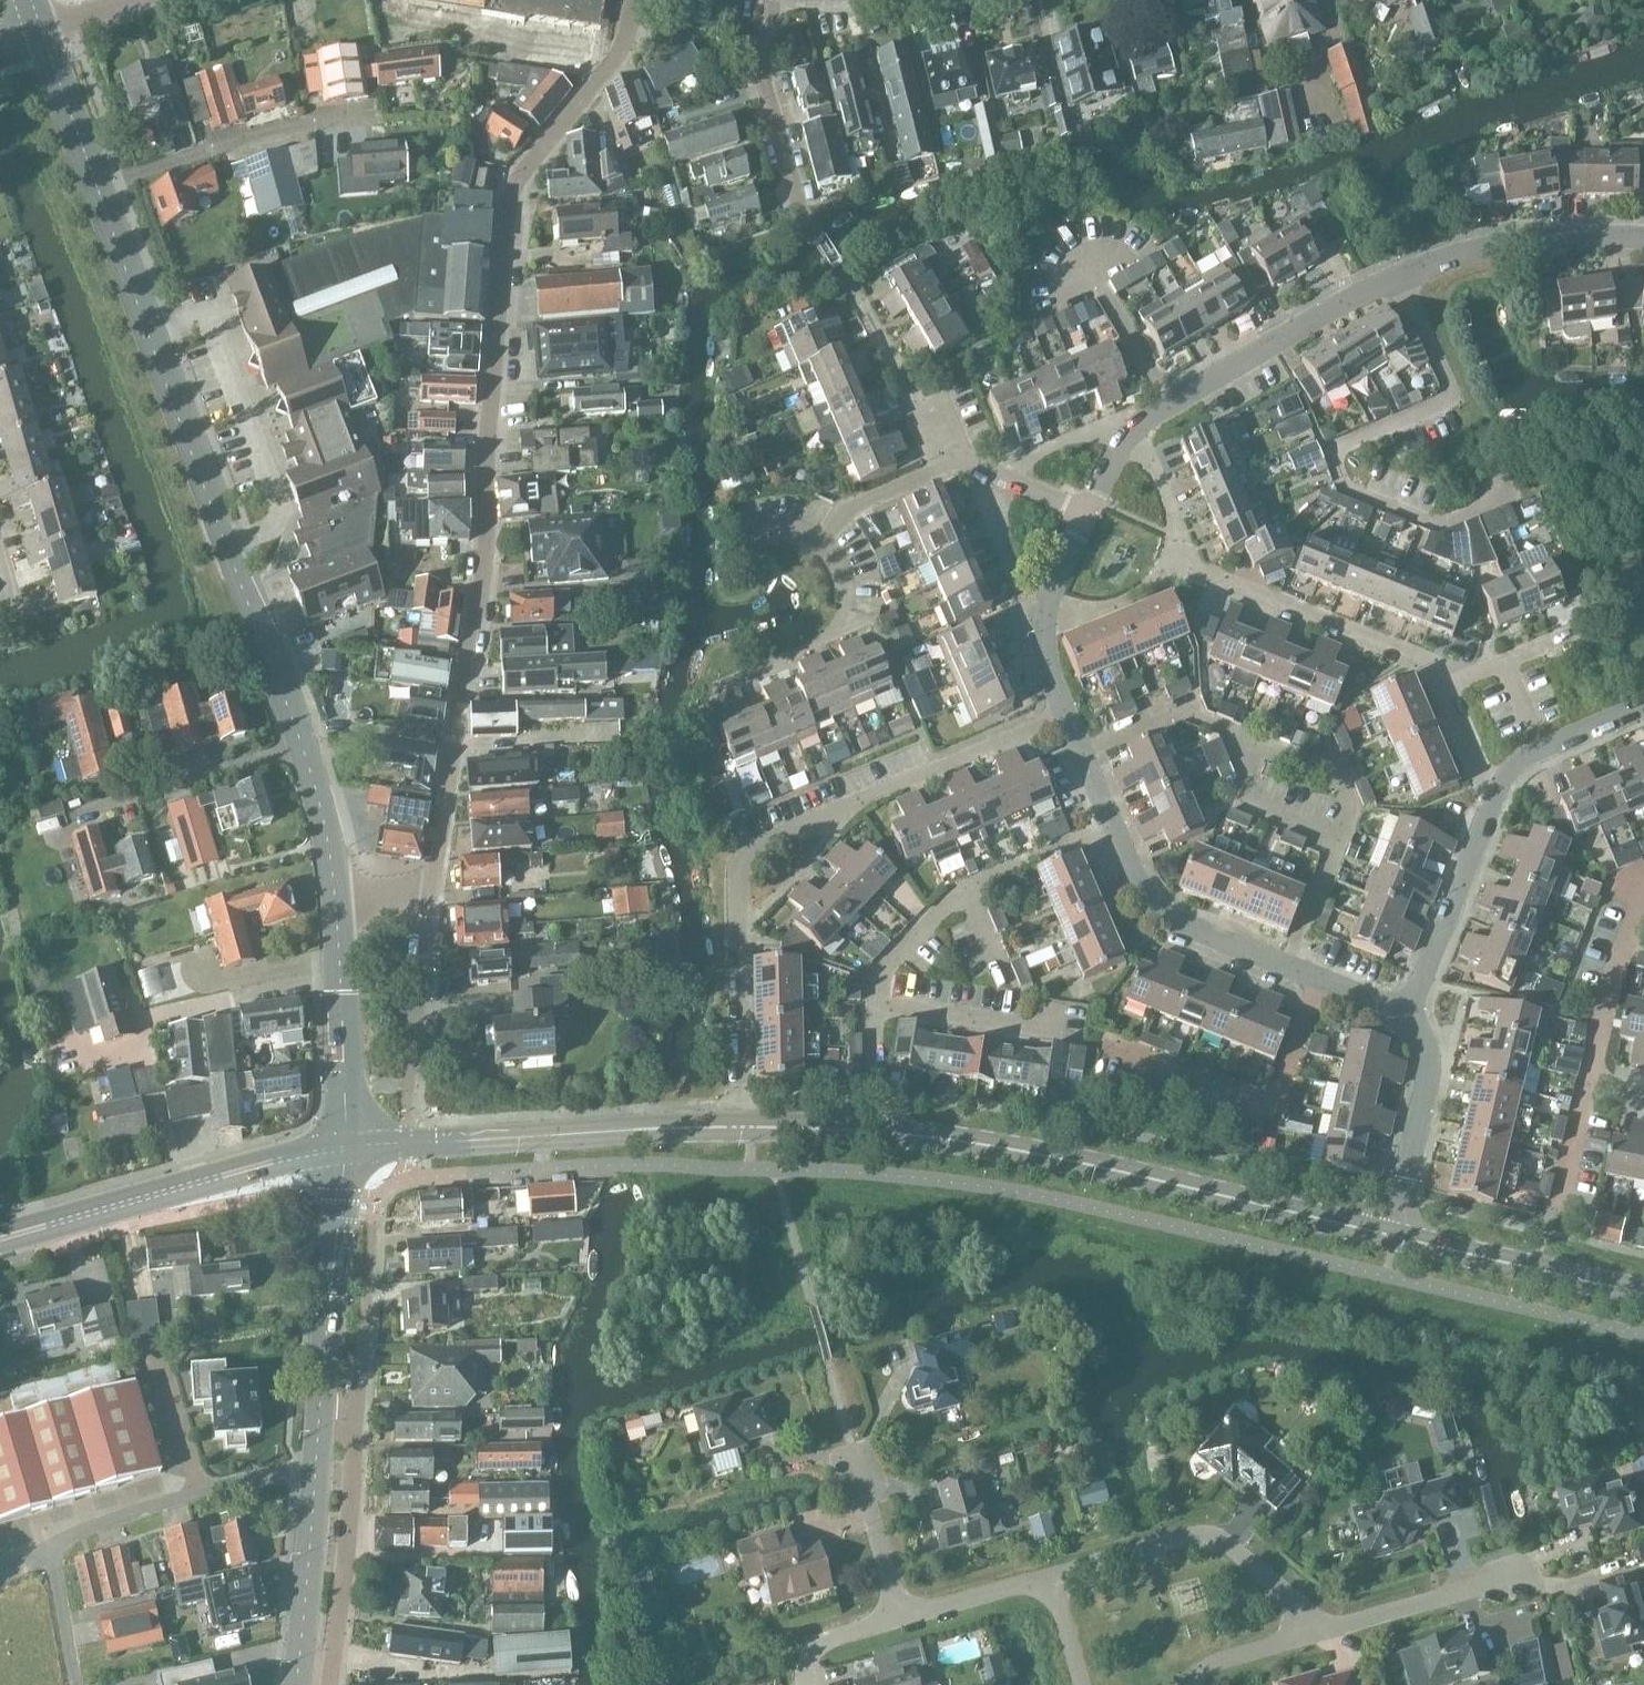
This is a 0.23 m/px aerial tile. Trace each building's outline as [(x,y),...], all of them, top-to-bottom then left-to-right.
[(410,5),(458,12),(498,17),(503,18),(502,30),(500,41),(496,41),(494,57),(587,71),(589,71),(592,43),(592,42),(598,43),(599,43),(600,38),(601,30),(605,0),(411,0),(410,5)] [(1187,19),(1205,15),(1206,22),(1217,19),(1220,33),(1215,34),(1230,106),(1258,100),(1249,55),(1237,0),(1230,2),(1229,0),(1183,0),(1187,19)] [(1326,33),(1315,0),(1254,0),(1270,49),(1326,33)] [(1357,7),(1375,1),(1376,3),(1377,4),(1378,5),(1380,6),(1381,7),(1383,8),(1385,8),(1388,8),(1412,0),(1355,0),(1357,7)] [(1512,9),(1509,0),(1489,0),(1494,15),(1512,9)] [(382,2),(372,3),(373,16),(383,15),(382,2)] [(1418,51),(1442,43),(1430,6),(1406,14),(1418,51)] [(705,16),(696,16),(696,24),(705,24),(705,16)] [(1071,107),(1123,91),(1104,29),(1052,45),(1071,107)] [(807,39),(792,43),(796,58),(812,54),(807,39)] [(1380,134),(1366,86),(1352,46),(1327,54),(1326,57),(1338,93),(1341,93),(1354,140),(1380,134)] [(645,72),(651,83),(641,87),(651,114),(664,108),(656,92),(703,69),(693,47),(645,72)] [(1165,47),(1129,58),(1141,99),(1156,94),(1150,78),(1173,71),(1165,47)] [(317,54),(318,57),(304,59),(309,97),(323,95),(324,106),(368,100),(366,81),(378,80),(379,88),(441,81),(437,51),(375,59),(377,69),(364,70),(361,48),(317,54)] [(905,164),(934,157),(906,48),(877,55),(905,164)] [(923,58),(936,112),(956,107),(953,94),(974,89),(964,48),(923,58)] [(1040,91),(1045,90),(1043,84),(1036,48),(986,58),(995,101),(1011,97),(1013,105),(1030,102),(1028,94),(1040,91)] [(857,60),(826,68),(845,142),(856,139),(861,157),(880,153),(857,60)] [(188,125),(175,85),(168,63),(121,78),(132,112),(159,104),(167,132),(188,125)] [(513,106),(521,112),(520,113),(540,129),(572,90),(553,75),(529,70),(500,65),(497,86),(524,91),(526,92),(513,106)] [(490,66),(488,79),(496,80),(498,68),(490,66)] [(230,67),(196,77),(212,132),(246,122),(245,117),(285,106),(278,79),(237,91),(230,67)] [(811,127),(834,122),(822,78),(813,80),(811,72),(794,76),(804,114),(807,113),(811,127)] [(651,114),(641,87),(637,76),(602,92),(625,154),(639,147),(633,129),(653,120),(651,114)] [(1045,90),(1040,91),(1044,111),(1053,109),(1060,107),(1062,106),(1056,81),(1043,84),(1045,90)] [(1266,98),(1259,99),(1269,151),(1301,144),(1291,92),(1266,98)] [(478,106),(470,118),(478,123),(486,111),(478,106)] [(1060,107),(1053,109),(1054,116),(1054,117),(1061,145),(1061,147),(1073,144),(1071,137),(1073,136),(1067,113),(1062,115),(1060,107)] [(496,116),(487,110),(486,111),(478,123),(476,128),(514,151),(528,128),(499,110),(496,116)] [(986,147),(999,144),(993,110),(979,113),(986,147)] [(675,163),(678,162),(739,144),(731,116),(666,135),(675,163)] [(854,196),(842,147),(836,121),(834,122),(811,127),(804,129),(821,203),(854,196)] [(1197,164),(1267,149),(1261,122),(1191,137),(1197,164)] [(549,202),(600,197),(594,136),(567,139),(571,174),(546,176),(549,202)] [(1019,136),(1000,140),(1003,154),(1022,150),(1019,136)] [(313,144),(286,151),(295,181),(305,179),(312,177),(316,176),(315,166),(313,144)] [(362,151),(350,152),(351,175),(353,197),(379,195),(378,185),(407,184),(404,145),(363,148),(361,148),(362,151)] [(1643,157),(1643,152),(1640,152),(1640,146),(1608,146),(1608,157),(1608,198),(1636,198),(1636,193),(1643,193),(1643,157)] [(708,190),(749,178),(741,150),(699,162),(700,165),(691,167),(695,182),(705,179),(708,190)] [(302,207),(295,181),(286,151),(244,163),(260,218),(302,207)] [(622,179),(620,173),(614,155),(599,160),(602,200),(619,194),(618,193),(626,190),(623,179),(622,179)] [(1478,188),(1467,191),(1470,209),(1506,203),(1507,208),(1531,203),(1522,162),(1500,167),(1498,157),(1473,162),(1478,188)] [(1569,193),(1569,165),(1552,166),(1550,157),(1522,162),(1531,203),(1558,198),(1557,193),(1569,193)] [(1583,199),(1608,198),(1608,157),(1584,157),(1584,165),(1569,165),(1569,193),(1583,193),(1583,199)] [(469,190),(475,166),(459,161),(453,187),(469,190)] [(1180,162),(1169,164),(1171,177),(1182,176),(1180,162)] [(218,195),(209,171),(187,180),(186,178),(151,191),(164,227),(199,214),(196,203),(218,195)] [(491,195),(495,176),(481,173),(477,192),(491,195)] [(711,231),(727,226),(760,217),(751,188),(703,202),(705,209),(697,211),(686,214),(692,232),(700,230),(697,219),(707,216),(711,231)] [(686,213),(697,211),(693,192),(681,194),(686,213)] [(414,314),(414,316),(442,318),(443,320),(483,324),(489,255),(489,248),(491,219),(489,219),(491,200),(438,196),(436,219),(427,218),(422,218),(421,222),(414,314)] [(617,237),(613,206),(557,212),(560,244),(604,240),(605,256),(631,253),(630,236),(617,237)] [(1295,228),(1274,240),(1295,276),(1317,263),(1315,258),(1326,251),(1312,227),(1311,227),(1305,217),(1292,224),(1295,228)] [(1325,220),(1316,226),(1327,245),(1336,240),(1325,220)] [(388,325),(414,314),(421,222),(353,239),(269,271),(269,270),(229,285),(249,337),(248,337),(268,391),(277,388),(277,387),(360,357),(360,358),(395,344),(388,325)] [(1249,250),(1237,257),(1258,292),(1269,285),(1272,289),(1295,276),(1274,240),(1269,232),(1252,242),(1251,244),(1249,248),(1249,250)] [(1170,246),(1163,250),(1170,262),(1186,253),(1179,241),(1170,246)] [(973,243),(962,249),(970,262),(981,256),(973,243)] [(941,280),(944,278),(946,277),(932,253),(929,250),(925,250),(920,250),(912,255),(907,253),(907,257),(891,267),(887,266),(887,269),(882,272),(885,276),(884,279),(888,280),(890,283),(896,293),(882,301),(887,311),(939,281),(940,280),(941,280)] [(1158,253),(1138,266),(1145,277),(1145,278),(1166,267),(1158,253)] [(970,262),(968,263),(975,275),(988,267),(981,256),(970,262)] [(1222,266),(1201,278),(1206,288),(1226,321),(1248,309),(1245,305),(1257,298),(1241,271),(1234,259),(1222,266)] [(1138,266),(1122,275),(1129,286),(1145,277),(1138,266)] [(606,320),(606,323),(620,322),(620,319),(653,315),(651,271),(537,281),(540,319),(542,318),(543,326),(606,320)] [(912,322),(950,299),(955,296),(944,278),(941,280),(940,280),(939,281),(887,311),(893,321),(907,312),(912,322)] [(1625,313),(1621,284),(1610,286),(1609,280),(1583,284),(1588,325),(1615,321),(1614,314),(1625,313)] [(1621,284),(1625,313),(1642,310),(1642,317),(1643,317),(1643,281),(1621,284)] [(997,283),(981,292),(987,303),(1004,293),(997,283)] [(1590,338),(1588,325),(1583,284),(1557,288),(1558,293),(1544,295),(1549,336),(1562,335),(1567,341),(1590,338)] [(42,285),(29,290),(35,305),(48,300),(42,285)] [(1206,288),(1186,300),(1205,334),(1226,321),(1206,288)] [(1180,291),(1160,303),(1185,346),(1205,334),(1186,300),(1180,291)] [(803,296),(789,302),(795,317),(810,311),(803,296)] [(909,349),(961,318),(950,299),(912,322),(918,331),(904,339),(909,349)] [(49,303),(37,307),(40,315),(51,311),(49,303)] [(1160,303),(1138,316),(1163,358),(1185,346),(1160,303)] [(1087,305),(1072,311),(1078,326),(1094,319),(1087,305)] [(1060,316),(1055,318),(1061,333),(1078,326),(1072,311),(1060,316)] [(1384,360),(1393,354),(1415,373),(1428,365),(1408,322),(1396,329),(1384,311),(1362,325),(1384,360)] [(782,328),(773,332),(781,351),(840,326),(836,317),(821,323),(817,313),(782,328)] [(961,318),(909,349),(915,358),(929,350),(935,360),(972,338),(961,318)] [(611,374),(606,323),(606,320),(543,326),(525,327),(527,356),(534,355),(536,380),(611,374)] [(1051,320),(1033,328),(1037,338),(1056,330),(1051,320)] [(478,374),(481,329),(413,325),(413,339),(432,340),(431,359),(448,359),(447,372),(478,374)] [(1387,364),(1384,360),(1362,325),(1343,337),(1362,367),(1368,376),(1387,364)] [(840,326),(781,351),(790,373),(799,369),(809,364),(834,354),(830,344),(845,337),(840,326)] [(1028,330),(1012,336),(1016,347),(1032,340),(1028,330)] [(1629,332),(1618,333),(1620,346),(1631,345),(1629,332)] [(1009,337),(999,342),(1003,353),(1014,349),(1009,337)] [(1368,376),(1362,367),(1343,337),(1323,349),(1349,389),(1368,376)] [(990,345),(975,352),(980,363),(995,357),(990,345)] [(1091,355),(1111,405),(1115,413),(1121,411),(1117,403),(1122,401),(1116,386),(1126,381),(1111,346),(1091,355)] [(9,374),(2,347),(0,347),(0,378),(10,375),(9,374)] [(809,364),(799,369),(808,389),(868,364),(864,353),(849,359),(844,349),(834,354),(809,364)] [(1346,384),(1343,379),(1323,349),(1301,363),(1304,367),(1293,374),(1312,405),(1346,384)] [(1101,409),(1111,405),(1091,355),(1070,363),(1085,398),(1095,394),(1101,409)] [(1050,372),(1071,422),(1082,418),(1075,403),(1085,398),(1070,363),(1069,364),(1066,356),(1046,365),(1049,372),(1050,372)] [(378,404),(360,358),(360,357),(277,387),(277,388),(294,433),(294,434),(351,413),(351,414),(378,404)] [(868,364),(808,389),(816,410),(862,390),(857,380),(872,373),(868,364)] [(732,366),(724,370),(727,377),(735,373),(732,366)] [(735,373),(727,377),(735,394),(754,386),(746,368),(735,373)] [(29,401),(20,371),(9,374),(10,375),(0,378),(0,409),(29,401)] [(1061,426),(1071,422),(1050,372),(1049,372),(1030,380),(1045,415),(1055,411),(1061,426)] [(646,373),(617,375),(618,389),(623,388),(647,387),(646,373)] [(411,378),(411,391),(421,392),(421,403),(476,405),(476,381),(411,378)] [(385,380),(375,384),(380,397),(390,393),(385,380)] [(1035,420),(1045,415),(1030,380),(1010,388),(1031,439),(1041,435),(1035,420)] [(1402,385),(1389,390),(1398,411),(1411,406),(1407,396),(1402,385)] [(575,417),(625,414),(623,388),(618,389),(573,392),(575,417)] [(1021,443),(1031,439),(1010,388),(989,397),(1004,433),(1015,428),(1021,443)] [(816,410),(811,412),(819,432),(835,425),(885,403),(881,393),(866,399),(862,390),(816,410)] [(1418,391),(1407,396),(1411,406),(1422,401),(1418,391)] [(724,401),(727,410),(737,406),(733,397),(724,401)] [(1297,397),(1276,405),(1283,421),(1303,413),(1297,397)] [(37,429),(29,401),(0,409),(0,440),(37,429)] [(1383,401),(1368,411),(1375,422),(1390,412),(1383,401)] [(885,403),(835,425),(844,447),(879,432),(874,420),(889,413),(885,403)] [(662,406),(637,408),(638,420),(663,419),(662,406)] [(363,447),(351,414),(351,413),(294,434),(294,433),(286,436),(299,471),(299,472),(363,447)] [(420,416),(420,434),(456,435),(456,420),(448,420),(448,416),(420,416)] [(1305,417),(1296,421),(1299,431),(1309,427),(1305,417)] [(1191,465),(1237,446),(1227,423),(1214,428),(1181,442),(1191,465)] [(1332,424),(1318,430),(1324,443),(1337,438),(1332,424)] [(746,427),(734,432),(738,443),(750,437),(746,427)] [(45,458),(37,429),(0,440),(0,455),(5,453),(10,468),(45,458)] [(734,453),(767,439),(764,431),(750,437),(738,443),(731,446),(734,453)] [(589,443),(588,432),(558,434),(533,435),(534,441),(522,442),(523,458),(532,457),(533,478),(571,475),(571,472),(597,470),(595,443),(589,443)] [(879,432),(844,447),(837,450),(845,468),(902,444),(898,433),(883,440),(880,432),(879,432)] [(364,447),(366,454),(377,450),(374,443),(364,447)] [(902,444),(852,465),(860,486),(896,470),(891,460),(906,454),(902,444)] [(1233,473),(1247,468),(1242,457),(1241,457),(1237,446),(1191,465),(1200,488),(1233,473)] [(379,496),(382,495),(363,447),(299,472),(299,471),(286,476),(304,522),(304,523),(379,496)] [(425,473),(429,473),(429,472),(462,473),(462,471),(466,467),(466,459),(463,457),(463,448),(412,447),(412,458),(425,458),(425,473)] [(1314,465),(1323,461),(1319,451),(1310,456),(1314,465)] [(762,456),(749,461),(753,470),(766,465),(762,456)] [(400,457),(388,457),(388,473),(400,473),(400,457)] [(53,485),(45,458),(10,468),(14,483),(0,487),(0,502),(11,499),(10,498),(53,486),(53,485)] [(1323,461),(1314,465),(1306,469),(1309,478),(1327,471),(1323,461)] [(1248,467),(1247,468),(1233,473),(1200,488),(1209,510),(1243,495),(1239,486),(1253,480),(1248,467)] [(407,473),(407,490),(420,493),(429,493),(429,504),(463,502),(467,498),(467,489),(463,486),(463,478),(430,479),(429,473),(425,473),(407,473)] [(536,491),(534,478),(498,482),(503,522),(539,518),(537,506),(543,505),(541,490),(536,491)] [(823,480),(811,486),(816,498),(828,492),(823,480)] [(36,522),(72,512),(64,481),(53,485),(53,486),(10,498),(11,499),(14,512),(32,507),(36,522)] [(1333,487),(1325,491),(1331,493),(1336,495),(1333,487)] [(905,527),(962,502),(958,492),(943,499),(939,488),(896,506),(905,527)] [(1327,503),(1331,493),(1325,491),(1324,490),(1321,490),(1317,499),(1327,503)] [(395,491),(385,491),(385,505),(395,505),(395,504),(395,491)] [(1337,507),(1341,497),(1336,495),(1331,493),(1327,503),(1337,507)] [(1219,532),(1264,512),(1265,512),(1259,499),(1246,505),(1243,495),(1209,510),(1219,532)] [(373,551),(379,496),(304,523),(304,522),(298,524),(311,561),(315,571),(367,552),(367,553),(373,551)] [(1346,511),(1350,501),(1341,497),(1337,507),(1346,511)] [(463,502),(429,504),(395,504),(395,505),(395,514),(401,515),(401,532),(413,532),(413,543),(430,543),(469,542),(469,501),(463,502)] [(1350,501),(1346,511),(1356,515),(1360,505),(1350,501)] [(583,505),(571,506),(570,502),(549,504),(550,517),(584,513),(583,505)] [(913,547),(956,529),(952,519),(967,513),(962,502),(905,527),(913,547)] [(1500,510),(1504,520),(1514,516),(1509,506),(1500,510)] [(1509,531),(1504,520),(1500,510),(1478,518),(1488,540),(1509,531)] [(27,555),(80,540),(72,512),(36,522),(41,537),(23,542),(27,555)] [(1261,539),(1273,534),(1264,512),(1219,532),(1228,555),(1245,548),(1244,547),(1261,539)] [(1391,529),(1395,519),(1385,515),(1381,525),(1391,529)] [(608,578),(601,516),(528,523),(532,563),(547,562),(549,584),(608,578)] [(870,516),(855,523),(866,542),(879,537),(870,516)] [(1478,518),(1463,525),(1464,525),(1469,537),(1474,572),(1499,566),(1488,540),(1478,518)] [(1395,519),(1391,529),(1401,533),(1405,523),(1395,519)] [(921,567),(929,564),(980,543),(975,532),(969,535),(964,525),(956,529),(913,547),(921,567)] [(1381,525),(1376,538),(1386,542),(1391,529),(1381,525)] [(1472,567),(1468,534),(1464,525),(1450,530),(1457,547),(1451,564),(1470,572),(1472,567)] [(1244,547),(1245,548),(1254,570),(1259,568),(1264,580),(1291,568),(1294,560),(1282,530),(1273,534),(1261,539),(1244,547)] [(1431,556),(1451,564),(1457,547),(1450,530),(1436,536),(1440,546),(1434,548),(1431,556)] [(1429,533),(1422,552),(1431,556),(1434,548),(1440,546),(1436,536),(1429,533)] [(1308,540),(1295,574),(1318,584),(1334,539),(1319,534),(1310,541),(1308,540)] [(1340,592),(1353,558),(1358,546),(1335,537),(1334,539),(1318,584),(1340,592)] [(52,579),(89,569),(80,540),(27,555),(31,569),(48,564),(52,579)] [(938,584),(973,569),(969,559),(984,553),(980,543),(929,564),(938,584)] [(892,546),(874,554),(877,562),(895,554),(892,546)] [(385,599),(367,553),(367,552),(315,571),(311,561),(288,570),(292,580),(290,580),(309,628),(385,599)] [(1525,574),(1542,612),(1565,603),(1563,598),(1575,593),(1564,566),(1559,552),(1546,557),(1549,564),(1525,574)] [(893,557),(878,563),(879,568),(882,584),(902,576),(893,557)] [(1363,601),(1375,567),(1353,558),(1340,592),(1363,601)] [(627,586),(639,586),(657,583),(656,567),(650,568),(650,567),(625,569),(627,586)] [(1385,610),(1397,576),(1375,567),(1363,601),(1385,610)] [(1522,568),(1503,576),(1505,582),(1520,621),(1542,612),(1525,574),(1522,568)] [(89,569),(52,579),(57,594),(39,599),(43,613),(97,598),(89,569)] [(947,604),(997,583),(992,573),(977,579),(973,569),(938,584),(947,604)] [(1441,594),(1443,589),(1445,584),(1424,575),(1420,585),(1407,619),(1429,628),(1442,594),(1441,594)] [(1407,619),(1420,585),(1397,576),(1385,610),(1407,619)] [(435,616),(439,583),(417,581),(413,613),(435,616)] [(1520,621),(1505,582),(1481,593),(1497,631),(1520,621)] [(997,583),(947,604),(940,607),(949,628),(991,610),(986,599),(1001,593),(997,583)] [(627,586),(616,587),(617,605),(640,602),(639,586),(627,586)] [(1442,594),(1429,628),(1452,637),(1467,598),(1443,589),(1441,594),(1442,594)] [(892,592),(883,596),(887,606),(897,602),(892,592)] [(512,624),(552,621),(552,613),(570,612),(569,609),(569,597),(568,593),(511,596),(512,624)] [(458,644),(464,598),(442,596),(439,617),(430,616),(427,637),(436,638),(436,641),(458,644)] [(578,596),(569,597),(569,609),(579,609),(578,596)] [(1144,609),(1168,665),(1178,661),(1171,644),(1188,637),(1172,597),(1144,609)] [(1234,670),(1248,636),(1234,630),(1242,610),(1231,605),(1209,660),(1234,670)] [(1157,669),(1168,665),(1144,609),(1117,620),(1134,660),(1150,653),(1157,669)] [(893,613),(878,620),(883,631),(898,625),(893,613)] [(580,633),(600,631),(599,618),(579,619),(580,633)] [(44,619),(29,624),(33,639),(48,634),(44,619)] [(1117,666),(1134,660),(1117,620),(1090,631),(1114,687),(1124,683),(1117,666)] [(1248,636),(1234,670),(1231,679),(1255,689),(1259,680),(1281,625),(1270,620),(1262,641),(1248,636)] [(946,663),(1002,640),(997,629),(982,636),(978,625),(938,643),(946,663)] [(1284,690),(1297,655),(1283,650),(1291,629),(1281,625),(1259,680),(1284,690)] [(502,661),(573,657),(572,628),(500,632),(502,661)] [(908,628),(885,638),(893,657),(916,647),(908,628)] [(419,653),(421,632),(405,631),(405,641),(404,652),(419,653)] [(1103,692),(1114,687),(1090,631),(1063,643),(1079,682),(1096,675),(1103,692)] [(367,632),(356,636),(360,646),(371,642),(367,632)] [(353,633),(341,638),(344,647),(357,642),(353,633)] [(894,692),(891,684),(876,649),(866,654),(859,639),(849,643),(874,701),(894,692)] [(955,683),(995,666),(991,656),(1006,650),(1002,640),(946,663),(955,683)] [(1308,700),(1330,644),(1319,640),(1311,661),(1297,655),(1284,690),(1308,700)] [(373,643),(372,653),(384,654),(385,643),(373,643)] [(854,709),(874,701),(849,643),(839,647),(845,663),(835,667),(854,709)] [(1330,644),(1308,700),(1333,710),(1347,675),(1333,669),(1341,649),(1330,644)] [(224,647),(224,662),(238,662),(238,647),(224,647)] [(324,653),(323,672),(338,673),(339,654),(324,653)] [(447,695),(452,665),(420,661),(420,658),(393,655),(377,653),(374,684),(392,686),(447,695)] [(809,660),(834,718),(854,709),(835,667),(826,671),(819,656),(809,660)] [(663,658),(641,657),(642,674),(659,674),(660,666),(663,658)] [(575,694),(577,686),(606,684),(605,658),(502,663),(504,696),(558,692),(563,694),(575,694)] [(908,659),(896,664),(903,680),(915,675),(908,659)] [(795,684),(799,694),(814,726),(834,718),(809,660),(799,664),(805,679),(795,684)] [(964,704),(1019,680),(1014,670),(999,676),(995,666),(955,683),(964,704)] [(926,674),(904,683),(912,702),(925,696),(934,693),(926,674)] [(338,677),(336,677),(330,719),(347,722),(352,679),(338,677)] [(1366,729),(1422,706),(1411,678),(1371,695),(1378,712),(1362,719),(1366,729)] [(1019,680),(964,704),(972,724),(1013,707),(1008,696),(1023,690),(1019,680)] [(1176,685),(1180,696),(1191,691),(1187,680),(1176,685)] [(783,683),(773,687),(798,745),(818,737),(814,726),(799,694),(789,698),(783,683)] [(1124,683),(1114,687),(1122,707),(1133,702),(1124,683)] [(1170,700),(1180,696),(1176,685),(1165,689),(1170,700)] [(178,755),(248,735),(238,698),(200,708),(193,686),(161,695),(162,701),(145,706),(154,736),(171,731),(178,755)] [(759,711),(777,754),(798,745),(773,687),(763,691),(769,706),(759,711)] [(777,754),(759,711),(749,715),(739,690),(729,695),(754,754),(757,762),(777,754)] [(105,695),(110,714),(117,740),(132,736),(125,710),(119,691),(105,695)] [(443,726),(447,696),(413,692),(411,707),(401,706),(396,740),(414,743),(417,722),(443,726)] [(79,703),(76,695),(37,705),(43,729),(67,722),(77,759),(68,762),(63,767),(66,779),(73,781),(83,778),(83,781),(115,772),(94,699),(79,703)] [(733,763),(754,754),(729,695),(718,699),(729,723),(718,728),(733,763)] [(925,696),(912,702),(921,722),(933,717),(925,696)] [(623,723),(622,701),(471,705),(472,738),(517,737),(517,723),(584,721),(584,724),(623,723)] [(1122,707),(1126,718),(1137,714),(1133,702),(1122,707)] [(1222,704),(1218,714),(1235,721),(1239,710),(1222,704)] [(1394,749),(1434,733),(1422,706),(1366,729),(1370,740),(1387,733),(1394,749)] [(1115,723),(1126,718),(1122,707),(1111,712),(1115,723)] [(1353,709),(1339,715),(1347,734),(1361,728),(1353,709)] [(909,719),(889,727),(895,740),(915,731),(909,719)] [(1272,722),(1267,735),(1280,740),(1285,727),(1272,722)] [(1336,742),(1347,738),(1342,727),(1332,731),(1336,742)] [(1220,737),(1209,733),(1209,745),(1221,740),(1220,737)] [(1297,733),(1293,745),(1304,749),(1309,738),(1297,733)] [(1389,783),(1445,760),(1434,733),(1394,749),(1401,766),(1384,773),(1389,783)] [(874,735),(866,739),(871,750),(879,746),(874,735)] [(1118,783),(1172,760),(1161,735),(1128,750),(1134,764),(1113,773),(1118,783)] [(1347,738),(1336,742),(1341,753),(1351,749),(1347,738)] [(866,739),(858,742),(863,753),(871,750),(866,739)] [(362,740),(361,751),(377,753),(379,743),(362,740)] [(435,776),(439,751),(379,743),(377,753),(375,767),(417,773),(414,790),(431,792),(434,775),(435,776)] [(469,792),(525,788),(538,788),(537,762),(555,760),(554,747),(524,750),(525,761),(467,765),(469,792)] [(1636,747),(1625,751),(1643,796),(1643,766),(1636,747)] [(1643,808),(1643,796),(1625,751),(1614,756),(1623,776),(1609,782),(1624,816),(1643,808)] [(1005,756),(1028,811),(1053,800),(1039,766),(1025,772),(1016,752),(1005,756)] [(1226,753),(1216,757),(1220,768),(1230,763),(1226,753)] [(842,754),(828,760),(829,764),(831,767),(845,761),(842,754)] [(1004,821),(1028,811),(1005,756),(994,761),(1003,781),(989,787),(1004,821)] [(1149,799),(1183,784),(1189,781),(1179,757),(1172,760),(1118,783),(1122,794),(1143,785),(1149,799)] [(1445,760),(1389,783),(1393,794),(1410,787),(1417,804),(1457,787),(1445,760)] [(1234,774),(1230,763),(1220,768),(1217,769),(1221,779),(1234,774)] [(829,764),(816,770),(820,780),(834,775),(831,768),(831,767),(829,764)] [(1624,816),(1609,782),(1596,788),(1587,768),(1576,772),(1600,827),(1624,816)] [(1575,837),(1600,827),(1576,772),(1566,777),(1574,798),(1560,803),(1562,808),(1569,824),(1575,837)] [(1004,821),(989,787),(976,793),(967,773),(956,777),(979,832),(985,830),(1004,821)] [(804,776),(789,782),(790,784),(794,792),(808,786),(804,776)] [(955,842),(979,832),(956,777),(945,782),(954,802),(940,808),(955,842)] [(1359,796),(1370,792),(1365,781),(1354,785),(1359,796)] [(276,820),(264,782),(229,792),(229,790),(213,795),(218,811),(233,806),(233,808),(240,806),(247,829),(262,824),(264,827),(271,825),(271,821),(276,820)] [(712,792),(724,821),(745,812),(732,784),(712,792)] [(790,784),(778,790),(782,797),(794,792),(790,784)] [(1139,832),(1193,809),(1183,784),(1149,799),(1155,813),(1134,821),(1139,832)] [(768,787),(746,796),(752,810),(774,801),(768,787)] [(553,805),(582,803),(581,789),(552,792),(553,805)] [(427,826),(432,796),(398,791),(397,800),(391,799),(383,854),(421,860),(425,828),(427,826)] [(471,822),(531,818),(530,805),(545,804),(544,792),(470,797),(471,822)] [(1370,792),(1359,796),(1364,807),(1375,803),(1370,792)] [(955,842),(940,808),(927,814),(918,794),(907,798),(930,853),(955,842)] [(906,863),(930,853),(907,798),(896,803),(905,823),(891,829),(906,863)] [(199,800),(169,809),(186,865),(216,857),(199,800)] [(1562,808),(1547,815),(1559,829),(1569,824),(1562,808)] [(1193,809),(1139,832),(1143,843),(1164,834),(1170,848),(1204,834),(1193,809)] [(1236,826),(1241,815),(1230,811),(1225,822),(1236,826)] [(624,815),(596,817),(597,828),(625,825),(624,815)] [(1241,815),(1236,826),(1247,830),(1252,819),(1241,815)] [(1391,847),(1425,860),(1430,846),(1451,855),(1455,843),(1401,821),(1391,847)] [(474,854),(532,848),(530,822),(471,827),(474,854)] [(1056,840),(1050,825),(1037,831),(1044,846),(1056,840)] [(111,860),(101,828),(71,837),(91,904),(121,895),(119,887),(126,885),(126,887),(142,882),(143,885),(152,882),(151,879),(157,878),(146,841),(116,850),(118,858),(111,860)] [(985,830),(979,832),(984,842),(989,840),(985,830)] [(1504,848),(1559,870),(1569,845),(1534,831),(1529,846),(1508,837),(1504,848)] [(1290,848),(1295,837),(1284,832),(1280,843),(1290,848)] [(1295,837),(1290,848),(1301,852),(1306,841),(1295,837)] [(1206,901),(1229,845),(1218,840),(1211,857),(1195,850),(1179,890),(1206,901)] [(833,853),(876,894),(895,875),(868,849),(857,860),(841,845),(833,853)] [(1233,912),(1249,872),(1233,866),(1239,849),(1229,845),(1206,901),(1233,912)] [(1359,850),(1350,846),(1346,857),(1355,861),(1359,850)] [(1419,874),(1425,860),(1391,847),(1381,871),(1436,893),(1440,883),(1419,874)] [(1520,867),(1514,881),(1549,895),(1562,900),(1571,875),(1559,870),(1504,848),(1499,859),(1520,867)] [(619,851),(605,852),(606,868),(621,866),(619,851)] [(858,913),(876,894),(833,853),(825,862),(841,877),(831,888),(858,913)] [(1032,906),(1089,882),(1077,854),(1037,871),(1045,888),(1028,895),(1032,906)] [(540,855),(529,856),(530,869),(542,868),(540,855)] [(459,860),(460,870),(454,872),(455,886),(461,888),(461,890),(501,887),(500,876),(512,876),(510,856),(459,860)] [(964,864),(970,877),(979,874),(973,860),(964,864)] [(1260,923),(1283,866),(1273,862),(1266,879),(1249,872),(1233,912),(1260,923)] [(1283,866),(1260,923),(1288,934),(1304,895),(1287,888),(1294,871),(1283,866)] [(1431,904),(1436,893),(1381,871),(1371,896),(1405,910),(1411,896),(1431,904)] [(1539,919),(1549,895),(1514,881),(1509,895),(1488,887),(1484,898),(1539,919)] [(1061,925),(1100,908),(1089,882),(1032,906),(1037,916),(1054,909),(1061,925)] [(1585,882),(1580,893),(1596,899),(1601,888),(1585,882)] [(858,913),(831,888),(821,899),(805,883),(797,892),(840,933),(858,913)] [(205,905),(215,940),(224,971),(255,962),(242,915),(258,911),(263,927),(297,918),(296,914),(298,911),(296,904),(292,901),(288,885),(254,894),(254,895),(237,899),(236,896),(205,905)] [(647,889),(628,891),(632,916),(650,914),(647,889)] [(821,952),(840,933),(797,892),(789,900),(805,916),(794,927),(795,927),(817,948),(821,952)] [(1400,924),(1405,910),(1371,896),(1361,921),(1416,943),(1420,932),(1400,924)] [(1529,944),(1539,919),(1484,898),(1480,908),(1500,917),(1495,931),(1529,944)] [(458,932),(508,928),(507,915),(506,905),(456,910),(458,932)] [(993,923),(1004,918),(999,907),(988,912),(993,923)] [(1056,959),(1112,935),(1100,908),(1061,925),(1068,942),(1051,949),(1056,959)] [(1004,918),(993,923),(997,933),(1008,929),(1004,918)] [(1412,954),(1416,943),(1361,921),(1351,946),(1385,960),(1391,945),(1412,954)] [(534,925),(517,927),(518,936),(534,935),(534,925)] [(795,927),(781,942),(781,956),(810,955),(817,948),(795,927)] [(508,928),(458,932),(459,949),(509,945),(508,928)] [(636,928),(619,930),(620,941),(638,939),(636,928)] [(1519,969),(1529,944),(1495,931),(1489,944),(1468,936),(1464,947),(1519,969)] [(1112,935),(1056,959),(1060,970),(1077,963),(1084,980),(1124,963),(1112,935)] [(882,936),(874,945),(883,954),(891,945),(882,936)] [(647,941),(632,943),(633,958),(649,957),(647,941)] [(474,985),(511,982),(510,971),(546,968),(546,967),(561,965),(561,968),(580,967),(579,945),(560,946),(556,946),(520,949),(520,954),(472,958),(474,985)] [(1509,994),(1519,969),(1464,947),(1460,958),(1480,966),(1475,980),(1509,994)] [(1562,948),(1559,956),(1571,960),(1574,953),(1562,948)] [(1151,1012),(1173,957),(1162,952),(1154,973),(1140,967),(1126,1002),(1151,1012)] [(1175,1022),(1190,987),(1176,982),(1184,961),(1173,957),(1151,1012),(1175,1022)] [(756,992),(817,991),(817,979),(799,980),(798,961),(755,962),(756,992)] [(1015,976),(1027,972),(1022,961),(1011,966),(1015,976)] [(674,974),(673,962),(654,964),(655,975),(674,974)] [(83,982),(62,988),(76,1036),(96,1030),(103,1028),(108,1045),(136,1036),(131,1017),(125,1019),(111,971),(82,981),(83,982)] [(1027,972),(1015,976),(1020,987),(1031,983),(1027,972)] [(1200,1032),(1223,977),(1212,972),(1204,993),(1190,987),(1175,1022),(1200,1032)] [(1225,1042),(1239,1007),(1225,1002),(1233,981),(1223,977),(1200,1032),(1225,1042)] [(848,990),(860,990),(860,978),(848,978),(848,990)] [(1541,978),(1531,1004),(1554,1010),(1564,986),(1562,986),(1541,978)] [(580,982),(567,983),(568,990),(581,989),(580,982)] [(570,1020),(568,990),(516,995),(518,1023),(496,1025),(499,1065),(556,1060),(552,1021),(570,1020)] [(860,990),(848,990),(849,1002),(860,1002),(860,990)] [(757,1021),(800,1020),(799,1002),(817,1002),(817,991),(756,992),(757,1021)] [(1250,1052),(1272,996),(1261,992),(1253,1013),(1239,1007),(1225,1042),(1250,1052)] [(1272,996),(1250,1052),(1275,1062),(1289,1027),(1274,1021),(1283,1001),(1272,996)] [(245,1039),(303,1031),(299,1000),(241,1008),(245,1039)] [(1496,1032),(1532,1040),(1539,1014),(1481,1000),(1478,1012),(1500,1017),(1496,1032)] [(1630,1003),(1622,1040),(1637,1043),(1633,1065),(1643,1067),(1643,1006),(1630,1003)] [(203,1024),(209,1080),(238,1077),(232,1017),(203,1022),(203,1024)] [(757,1051),(818,1049),(818,1038),(800,1038),(800,1020),(757,1021),(757,1051)] [(910,1061),(915,1034),(916,1025),(898,1022),(893,1059),(910,1061)] [(170,1029),(170,1031),(176,1084),(162,1083),(166,1095),(178,1093),(191,1091),(190,1082),(209,1080),(203,1024),(170,1029)] [(1349,1024),(1347,1035),(1351,1036),(1377,1041),(1379,1031),(1349,1024)] [(1576,1024),(1573,1036),(1586,1039),(1588,1027),(1576,1024)] [(1526,1066),(1532,1040),(1496,1032),(1493,1046),(1471,1041),(1468,1052),(1526,1066)] [(915,1034),(910,1061),(908,1071),(926,1073),(931,1037),(915,1034)] [(849,1049),(862,1048),(861,1036),(849,1037),(849,1049)] [(1403,1075),(1406,1064),(1384,1059),(1388,1044),(1377,1041),(1351,1036),(1345,1062),(1403,1075)] [(943,1076),(948,1039),(931,1037),(926,1073),(943,1076)] [(960,1078),(966,1042),(948,1039),(943,1076),(960,1078)] [(1170,1040),(1165,1053),(1177,1058),(1182,1045),(1170,1040)] [(1312,1041),(1309,1054),(1318,1056),(1321,1044),(1312,1041)] [(977,1081),(983,1044),(966,1042),(960,1078),(977,1081)] [(995,1084),(1000,1047),(983,1044),(977,1081),(995,1084)] [(1052,1055),(1048,1082),(1065,1085),(1067,1072),(1083,1075),(1086,1050),(1052,1045),(1051,1054),(1052,1055)] [(1012,1086),(1018,1049),(1000,1047),(995,1084),(1012,1086)] [(862,1048),(849,1049),(850,1060),(862,1060),(862,1048)] [(1557,1060),(1553,1073),(1576,1079),(1582,1052),(1564,1048),(1561,1061),(1557,1060)] [(818,1049),(757,1051),(758,1080),(801,1079),(800,1061),(819,1061),(818,1049)] [(1029,1089),(1035,1052),(1018,1049),(1012,1086),(1029,1089)] [(289,1052),(274,1054),(276,1065),(290,1063),(289,1052)] [(837,1052),(824,1053),(824,1062),(838,1062),(837,1052)] [(1052,1055),(1051,1054),(1035,1052),(1029,1089),(1047,1091),(1048,1082),(1052,1055)] [(1519,1092),(1526,1066),(1468,1052),(1466,1064),(1488,1069),(1484,1083),(1519,1092)] [(1401,1086),(1403,1075),(1345,1062),(1340,1088),(1376,1096),(1379,1081),(1401,1086)] [(191,1091),(178,1093),(185,1122),(212,1116),(214,1134),(245,1130),(241,1092),(255,1090),(257,1104),(301,1098),(296,1068),(238,1077),(209,1080),(190,1082),(191,1091)] [(1266,1068),(1261,1081),(1271,1085),(1276,1072),(1266,1068)] [(131,1079),(109,1084),(110,1089),(113,1107),(140,1102),(140,1100),(166,1095),(162,1083),(159,1069),(130,1075),(131,1079)] [(846,1087),(859,1087),(859,1074),(845,1075),(846,1087)] [(1519,1092),(1484,1083),(1477,1081),(1470,1110),(1530,1124),(1533,1113),(1515,1109),(1519,1092)] [(1372,1111),(1376,1096),(1340,1088),(1334,1114),(1392,1127),(1394,1116),(1372,1111)] [(1292,1091),(1290,1101),(1302,1104),(1304,1093),(1292,1091)] [(185,1122),(178,1093),(166,1095),(171,1125),(185,1122)] [(1560,1093),(1558,1101),(1570,1104),(1572,1096),(1560,1093)] [(140,1102),(113,1107),(96,1111),(103,1145),(146,1136),(146,1132),(157,1130),(154,1118),(144,1120),(140,1102)] [(1286,1108),(1281,1129),(1294,1132),(1299,1111),(1286,1108)] [(1527,1135),(1530,1124),(1470,1110),(1464,1138),(1506,1148),(1510,1131),(1527,1135)] [(1389,1138),(1392,1127),(1334,1114),(1328,1140),(1364,1148),(1367,1133),(1389,1138)] [(1553,1129),(1564,1132),(1567,1121),(1555,1118),(1553,1129)] [(1258,1143),(1264,1128),(1250,1122),(1244,1137),(1258,1143)] [(1643,1133),(1643,1124),(1634,1122),(1630,1144),(1615,1141),(1608,1177),(1634,1182),(1643,1133)] [(1562,1144),(1564,1132),(1553,1129),(1550,1141),(1562,1144)] [(1634,1182),(1643,1184),(1643,1133),(1634,1182)] [(1501,1166),(1506,1148),(1464,1138),(1457,1167),(1517,1181),(1519,1170),(1501,1166)] [(1259,1146),(1257,1152),(1271,1155),(1272,1155),(1275,1142),(1260,1139),(1259,1146)] [(1361,1163),(1364,1148),(1328,1140),(1322,1166),(1380,1179),(1382,1167),(1361,1163)] [(1514,1192),(1517,1181),(1457,1167),(1450,1196),(1492,1206),(1496,1188),(1514,1192)] [(1539,1186),(1551,1189),(1554,1177),(1542,1175),(1539,1186)] [(530,1219),(576,1215),(573,1184),(528,1188),(530,1219)] [(1548,1200),(1551,1189),(1539,1186),(1537,1198),(1548,1200)] [(461,1210),(459,1193),(420,1197),(422,1224),(472,1220),(471,1209),(461,1210)] [(1597,1215),(1592,1238),(1620,1244),(1625,1222),(1597,1215)] [(568,1223),(569,1236),(583,1235),(582,1222),(568,1223)] [(479,1251),(518,1247),(517,1229),(477,1233),(479,1251)] [(186,1268),(199,1266),(196,1235),(146,1241),(149,1272),(186,1268)] [(411,1275),(460,1272),(458,1241),(409,1244),(411,1275)] [(247,1273),(246,1265),(205,1269),(204,1266),(199,1266),(186,1268),(192,1299),(249,1292),(249,1287),(252,1282),(252,1277),(247,1273)] [(464,1294),(499,1292),(498,1279),(463,1281),(464,1294)] [(29,1305),(18,1308),(26,1338),(37,1335),(38,1337),(80,1326),(86,1348),(119,1339),(110,1303),(94,1308),(78,1312),(76,1305),(72,1288),(28,1300),(29,1305)] [(406,1332),(447,1329),(446,1315),(460,1314),(459,1292),(404,1296),(406,1332)] [(1010,1316),(995,1320),(998,1330),(1013,1326),(1010,1316)] [(959,1405),(954,1389),(962,1387),(955,1362),(978,1356),(980,1354),(980,1351),(979,1347),(981,1346),(976,1330),(941,1340),(941,1341),(915,1348),(923,1374),(915,1376),(908,1389),(914,1409),(934,1403),(937,1411),(959,1405)] [(133,1340),(120,1343),(124,1356),(136,1353),(133,1340)] [(413,1408),(468,1406),(476,1399),(478,1396),(477,1375),(485,1375),(484,1365),(502,1365),(501,1343),(411,1348),(413,1408)] [(260,1434),(256,1377),(227,1379),(226,1364),(191,1367),(194,1406),(203,1405),(204,1414),(213,1414),(215,1438),(225,1437),(227,1452),(246,1450),(245,1435),(260,1434)] [(0,1427),(0,1524),(161,1473),(133,1386),(133,1385),(0,1427)] [(773,1433),(764,1400),(734,1409),(731,1400),(714,1405),(715,1410),(699,1414),(702,1426),(704,1427),(706,1436),(703,1441),(707,1454),(712,1456),(745,1446),(743,1439),(750,1437),(754,1439),(773,1433)] [(1414,1404),(1412,1418),(1429,1422),(1432,1408),(1414,1404)] [(545,1431),(545,1414),(509,1413),(508,1430),(545,1431)] [(1208,1443),(1198,1456),(1232,1486),(1238,1479),(1277,1512),(1300,1484),(1261,1451),(1270,1441),(1235,1413),(1226,1422),(1225,1421),(1223,1424),(1223,1425),(1220,1429),(1219,1427),(1214,1427),(1209,1429),(1207,1433),(1206,1438),(1207,1442),(1208,1443)] [(464,1442),(465,1416),(441,1417),(396,1417),(396,1442),(464,1442)] [(629,1426),(626,1427),(629,1440),(630,1443),(646,1439),(642,1422),(629,1426)] [(478,1472),(542,1471),(542,1448),(478,1448),(478,1472)] [(1065,1451),(1063,1455),(1064,1460),(1069,1463),(1074,1462),(1076,1457),(1075,1452),(1070,1449),(1065,1451)] [(392,1481),(432,1481),(432,1464),(451,1464),(451,1452),(391,1452),(392,1481)] [(978,1465),(975,1470),(977,1474),(981,1477),(990,1474),(993,1470),(991,1465),(987,1463),(978,1465)] [(1373,1504),(1352,1510),(1357,1525),(1361,1538),(1359,1539),(1360,1543),(1362,1542),(1367,1559),(1373,1558),(1374,1560),(1391,1555),(1391,1553),(1400,1550),(1402,1546),(1402,1543),(1408,1531),(1434,1524),(1433,1520),(1459,1512),(1450,1480),(1424,1488),(1423,1486),(1409,1490),(1403,1471),(1375,1479),(1380,1493),(1373,1504)] [(1602,1487),(1599,1478),(1584,1482),(1586,1487),(1559,1494),(1568,1526),(1595,1518),(1597,1528),(1611,1524),(1614,1535),(1639,1528),(1633,1507),(1632,1500),(1637,1499),(1632,1482),(1626,1483),(1625,1481),(1602,1487)] [(1000,1507),(982,1513),(979,1504),(976,1505),(969,1480),(940,1488),(947,1513),(931,1518),(940,1550),(967,1542),(968,1545),(989,1539),(989,1537),(1007,1532),(1000,1507)] [(1082,1509),(1110,1502),(1105,1484),(1077,1491),(1082,1509)] [(482,1520),(549,1518),(548,1485),(481,1487),(482,1520)] [(1481,1491),(1492,1537),(1511,1532),(1499,1486),(1481,1491)] [(392,1515),(428,1514),(428,1501),(450,1501),(451,1499),(464,1499),(466,1487),(392,1487),(392,1515)] [(468,1520),(468,1521),(468,1534),(479,1534),(479,1520),(468,1520)] [(502,1521),(503,1556),(551,1555),(551,1520),(502,1521)] [(414,1552),(414,1547),(468,1547),(468,1534),(468,1521),(375,1521),(375,1552),(414,1552)] [(257,1566),(248,1524),(211,1532),(214,1546),(227,1543),(233,1571),(257,1566)] [(208,1578),(203,1555),(196,1528),(164,1536),(170,1560),(167,1561),(169,1571),(173,1570),(176,1586),(208,1578)] [(800,1551),(797,1549),(793,1549),(787,1531),(736,1546),(744,1573),(761,1568),(766,1586),(763,1588),(761,1592),(760,1595),(761,1599),(764,1602),(767,1604),(771,1604),(772,1605),(832,1588),(819,1546),(800,1551)] [(128,1548),(76,1560),(87,1608),(139,1596),(128,1548)] [(493,1635),(543,1635),(544,1563),(493,1563),(493,1635)] [(656,1596),(648,1566),(636,1570),(634,1571),(637,1582),(642,1600),(656,1596)] [(154,1567),(141,1570),(146,1594),(159,1591),(154,1567)] [(398,1617),(420,1619),(442,1621),(444,1600),(450,1600),(450,1591),(444,1591),(445,1582),(449,1582),(450,1576),(445,1576),(446,1575),(401,1571),(398,1617)] [(205,1583),(204,1580),(176,1586),(181,1608),(208,1602),(214,1629),(220,1628),(220,1630),(222,1630),(223,1636),(242,1632),(241,1625),(269,1620),(265,1601),(266,1601),(266,1599),(265,1600),(263,1592),(264,1591),(264,1589),(262,1590),(259,1572),(205,1583)] [(1634,1575),(1601,1585),(1606,1603),(1610,1602),(1612,1610),(1594,1616),(1602,1642),(1612,1639),(1617,1657),(1629,1654),(1627,1646),(1643,1641),(1643,1610),(1634,1575)] [(162,1642),(153,1607),(101,1620),(109,1654),(162,1642)] [(390,1637),(389,1645),(392,1647),(391,1656),(460,1665),(462,1651),(463,1636),(394,1627),(393,1635),(390,1637)] [(497,1679),(572,1673),(569,1637),(494,1643),(497,1679)] [(1448,1638),(1419,1646),(1429,1682),(1432,1681),(1433,1684),(1434,1684),(1440,1684),(1449,1682),(1451,1679),(1450,1675),(1460,1673),(1463,1682),(1490,1674),(1480,1638),(1455,1645),(1453,1638),(1448,1639),(1448,1638)] [(1508,1649),(1517,1677),(1519,1684),(1542,1684),(1542,1683),(1535,1645),(1534,1641),(1508,1649)] [(913,1671),(926,1666),(919,1642),(883,1652),(890,1675),(856,1684),(917,1684),(913,1671)] [(1542,1683),(1558,1680),(1552,1647),(1551,1642),(1535,1645),(1542,1683)] [(1552,1647),(1558,1680),(1558,1683),(1575,1680),(1568,1644),(1552,1647)] [(244,1670),(211,1677),(208,1663),(150,1677),(152,1684),(178,1684),(179,1684),(247,1684),(244,1670)] [(1352,1675),(1316,1684),(1355,1684),(1352,1675)]
